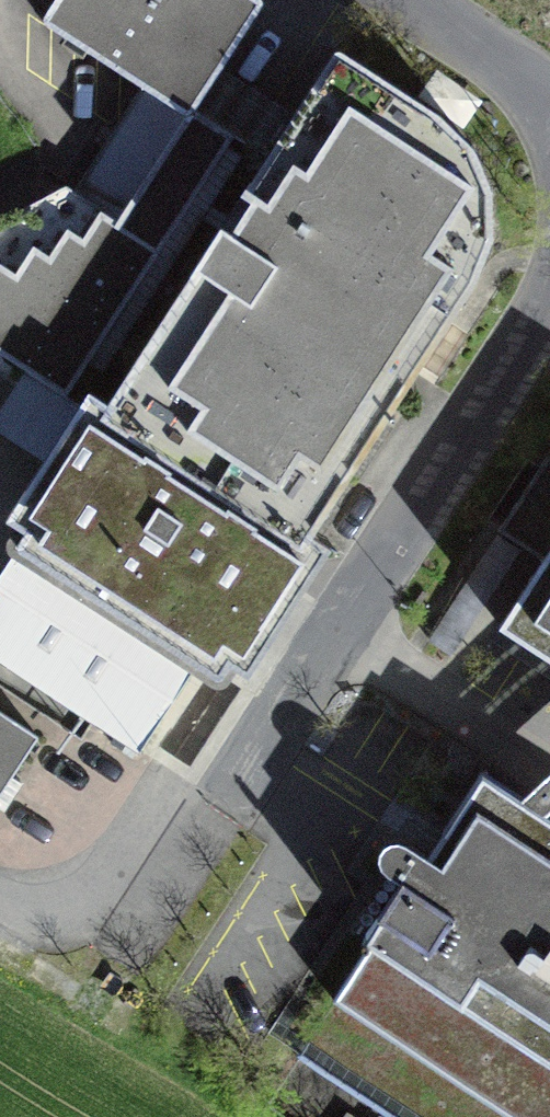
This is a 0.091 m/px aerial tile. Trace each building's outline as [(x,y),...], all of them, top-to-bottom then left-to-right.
[(272,0),(68,0),(57,17),(203,109),(272,0)] [(153,402),(128,439),(299,551),(312,531),(482,264),(493,237),(495,214),(494,190),(489,168),(478,150),(462,132),(443,116),(340,48),(267,159),(121,383),(153,402)] [(267,159),(203,109),(133,223),(75,187),(0,228),(0,419),(27,372),(79,407),(128,439),(153,402),(121,383),(267,159)] [(333,544),(312,531),(299,551),(128,439),(79,407),(9,514),(28,526),(211,645),(250,671),(333,544)] [(498,530),(542,559),(499,625),(549,658),(549,450),(498,530)] [(211,645),(28,526),(0,568),(0,662),(140,753),(211,645)] [(56,734),(0,698),(0,820),(56,734)] [(548,813),(523,797),(482,770),(441,833),(427,824),(414,843),(428,853),(427,855),(405,841),(402,839),(399,839),(395,839),(391,839),(387,841),(384,844),(382,846),(380,850),(379,853),(379,857),(379,861),(381,864),(382,866),(384,869),(386,871),(401,880),(363,939),(369,943),(296,1056),(388,1116),(549,1116),(549,814),(548,813)] [(523,797),(548,813),(549,811),(549,772),(523,797)]
